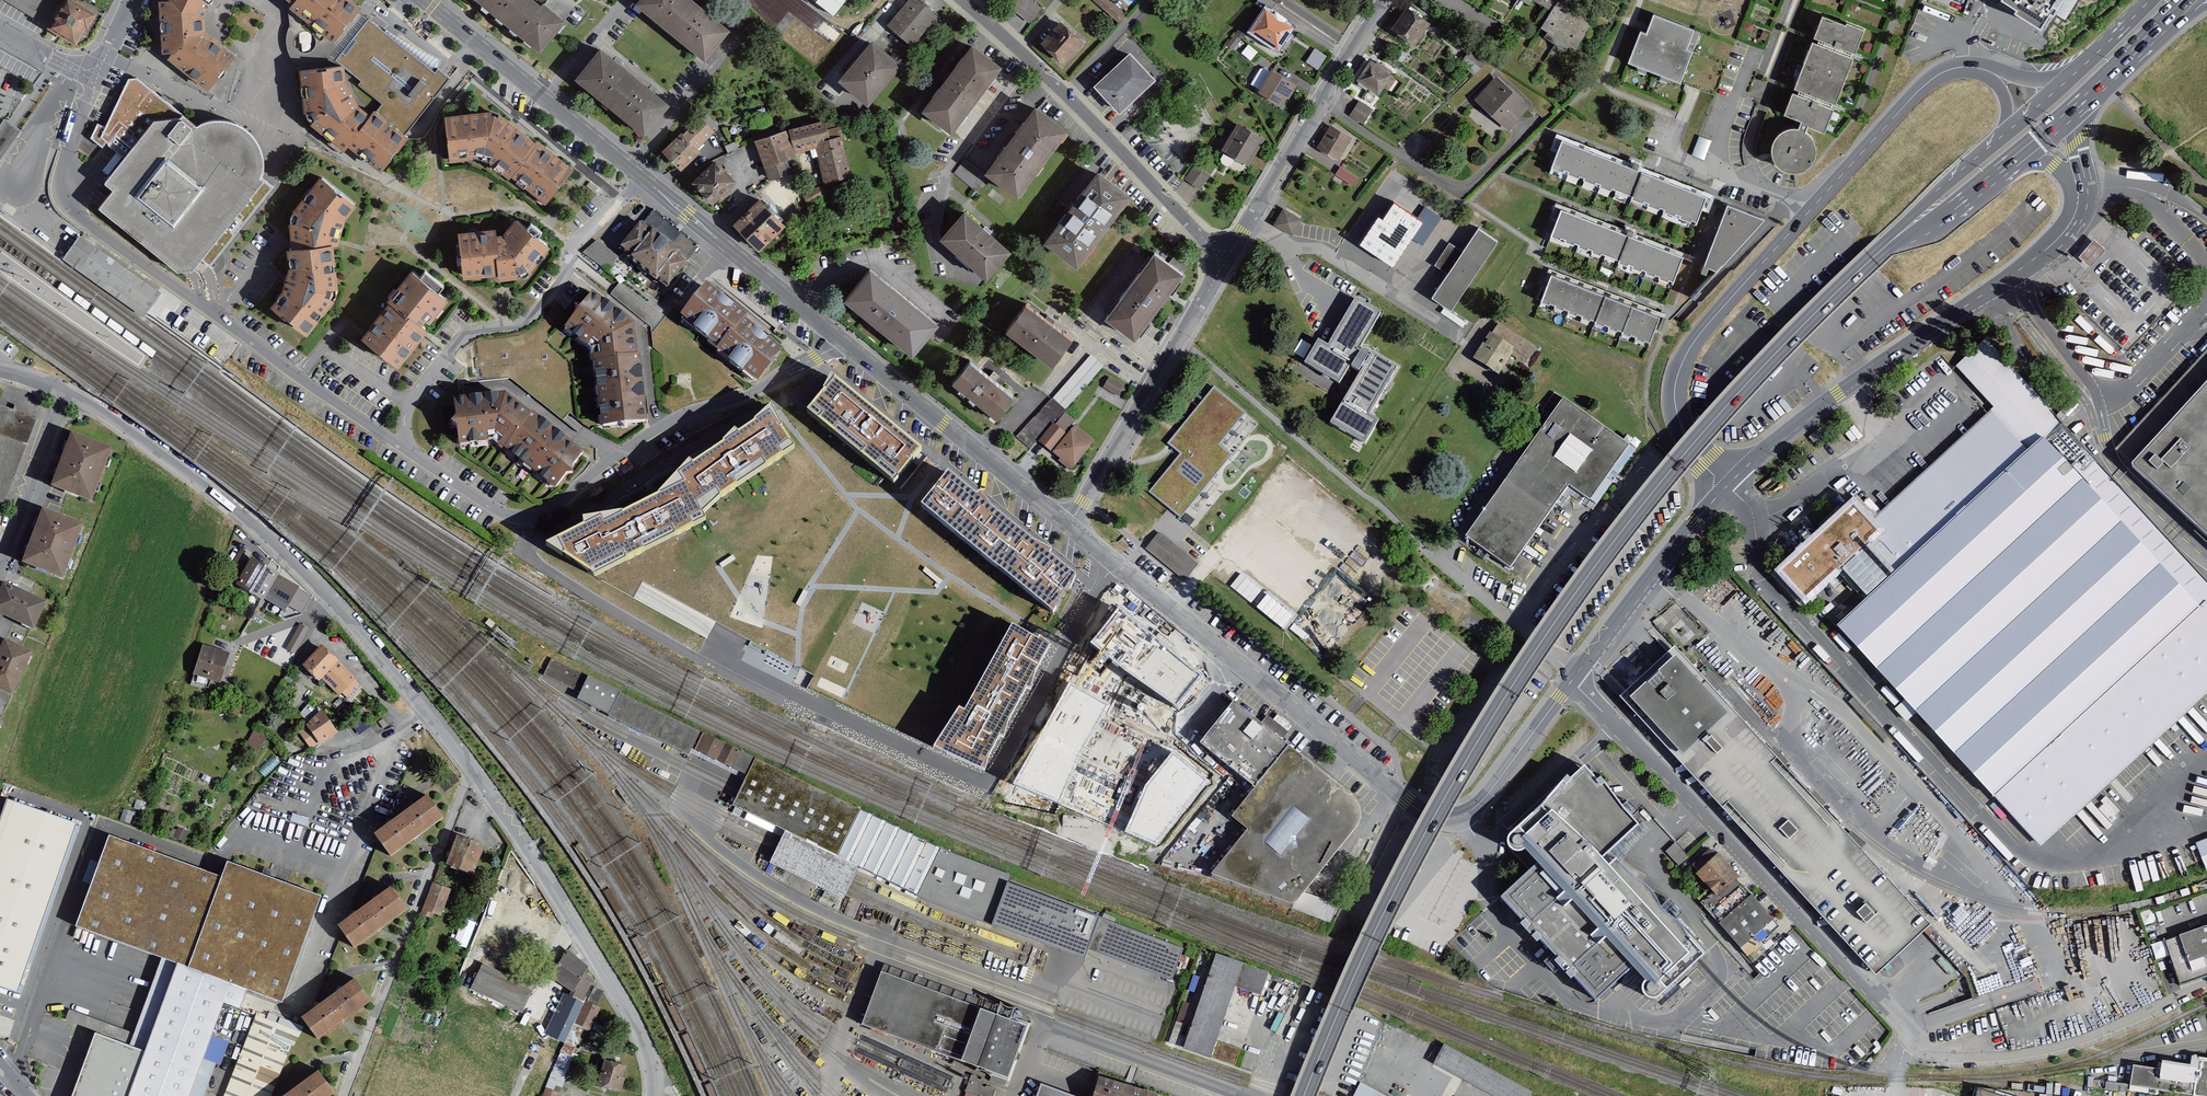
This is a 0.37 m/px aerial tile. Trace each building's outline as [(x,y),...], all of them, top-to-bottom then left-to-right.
[(39,23),(45,26),(76,45),(96,11),(78,0),(1,0),(39,23)] [(209,94),(237,59),(206,34),(205,18),(213,0),(163,0),(163,3),(159,3),(161,57),(171,56),(167,61),(209,94)] [(348,0),(297,0),(292,7),(289,10),(333,45),(361,10),(348,0)] [(540,52),(566,20),(540,0),(474,0),(540,52)] [(634,4),(705,59),(730,27),(696,0),(636,0),(634,4)] [(816,1),(834,15),(844,0),(816,0),(816,1)] [(888,25),(914,46),(939,14),(921,0),(908,0),(888,25)] [(1031,0),(1015,0),(1010,5),(1030,23),(1042,10),(1031,0)] [(1111,0),(1091,0),(1121,23),(1128,14),(1111,0)] [(1553,10),(1558,0),(1537,0),(1553,10)] [(1558,0),(1553,10),(1542,28),(1578,48),(1594,21),(1558,0)] [(2045,24),(2049,18),(2061,0),(2007,0),(2045,24)] [(1432,22),(1408,5),(1392,27),(1416,44),(1432,22)] [(1294,26),(1265,6),(1251,28),(1280,47),(1294,26)] [(1850,21),(1825,12),(1817,33),(1822,35),(1820,40),(1853,53),(1855,48),(1859,49),(1868,26),(1850,19),(1850,21)] [(368,19),(363,15),(330,57),(344,68),(362,82),(359,86),(382,104),(375,113),(405,137),(452,79),(438,68),(435,72),(368,19)] [(1647,34),(1641,32),(1629,64),(1681,83),(1693,52),(1687,49),(1694,31),(1654,16),(1647,34)] [(1086,40),(1061,20),(1041,43),(1066,63),(1086,40)] [(872,35),(838,77),(869,102),(903,61),(872,35)] [(1803,86),(1801,91),(1833,103),(1835,99),(1838,100),(1856,54),(1853,53),(1820,40),(1815,38),(1797,84),(1803,86)] [(600,46),(574,79),(643,133),(669,100),(600,46)] [(973,48),(921,115),(951,138),(1003,71),(973,48)] [(1315,48),(1307,62),(1319,68),(1327,55),(1315,48)] [(1157,78),(1131,51),(1095,84),(1121,112),(1157,78)] [(1393,74),(1371,59),(1358,78),(1380,93),(1384,87),(1389,90),(1396,80),(1391,77),(1393,74)] [(346,85),(344,68),(299,73),(304,115),(310,127),(344,154),(348,149),(381,174),(384,170),(408,140),(405,137),(375,113),(373,112),(370,116),(358,107),(346,85)] [(1293,85),(1269,69),(1257,87),(1281,103),(1287,95),(1290,96),(1296,86),(1293,85)] [(1530,106),(1497,76),(1476,100),(1510,129),(1530,106)] [(92,137),(91,139),(102,149),(107,144),(108,145),(108,146),(125,160),(104,186),(113,193),(112,194),(105,203),(101,208),(99,210),(100,212),(178,274),(183,274),(187,274),(192,273),(193,273),(199,265),(202,262),(210,268),(273,189),(264,182),(264,183),(261,181),(263,174),(264,167),(263,160),(261,152),(258,146),(254,141),(244,131),(232,125),(220,123),(207,125),(202,126),(197,129),(181,117),(182,115),(137,79),(128,80),(106,128),(98,124),(92,137)] [(1804,117),(1802,124),(1808,127),(1810,121),(1828,128),(1837,105),(1833,103),(1801,91),(1796,89),(1788,111),(1804,117)] [(1374,110),(1359,101),(1351,114),(1365,124),(1374,110)] [(494,107),(445,113),(449,158),(482,155),(494,107)] [(538,141),(494,107),(482,155),(511,176),(538,141)] [(1035,110),(984,177),(1018,202),(1069,135),(1035,110)] [(661,148),(680,167),(715,131),(696,112),(661,148)] [(4,119),(0,125),(0,161),(21,131),(4,119)] [(830,139),(825,121),(789,131),(795,155),(816,149),(822,139),(825,140),(830,139)] [(1264,136),(1238,122),(1222,149),(1248,164),(1264,136)] [(1808,127),(1802,124),(1796,124),(1790,126),(1783,129),(1779,134),(1776,141),(1776,151),(1779,159),(1785,164),(1792,168),(1804,167),(1811,163),(1818,156),(1820,145),(1818,138),(1812,129),(1808,127)] [(1352,137),(1331,125),(1317,147),(1339,160),(1352,137)] [(795,155),(786,131),(755,142),(769,182),(792,174),(787,162),(796,158),(795,155)] [(1693,155),(1706,158),(1711,139),(1698,136),(1693,155)] [(816,149),(824,184),(852,178),(842,137),(830,139),(825,140),(822,139),(816,149)] [(1708,195),(1564,138),(1552,167),(1697,224),(1708,195)] [(572,168),(538,141),(511,176),(545,202),(572,168)] [(715,155),(692,179),(714,201),(738,177),(715,155)] [(1210,176),(1195,164),(1184,179),(1200,191),(1210,176)] [(1359,178),(1341,166),(1336,174),(1354,185),(1359,178)] [(357,202),(320,174),(300,194),(293,205),(287,220),(292,243),(331,241),(338,243),(343,219),(357,202)] [(1098,175),(1043,247),(1077,272),(1132,200),(1098,175)] [(759,201),(733,227),(759,254),(786,228),(759,201)] [(1729,203),(1705,262),(1719,267),(1767,217),(1729,203)] [(1302,219),(1283,208),(1274,224),(1293,235),(1302,219)] [(619,249),(664,287),(698,246),(652,209),(619,249)] [(1686,254),(1563,209),(1553,235),(1676,281),(1686,254)] [(964,215),(940,243),(987,284),(1012,256),(964,215)] [(551,245),(514,216),(504,232),(497,233),(500,271),(500,274),(526,272),(551,245)] [(497,233),(496,225),(458,228),(462,274),(500,271),(497,233)] [(1447,272),(1431,296),(1454,311),(1499,240),(1478,226),(1462,250),(1449,242),(1435,264),(1447,272)] [(161,293),(79,236),(62,260),(144,318),(161,293)] [(2106,247),(2094,236),(2078,254),(2091,265),(2106,247)] [(584,253),(608,271),(619,256),(595,239),(584,253)] [(331,241),(285,244),(288,261),(284,286),(270,301),(306,330),(336,296),(338,286),(331,241)] [(1155,253),(1107,315),(1137,338),(1185,276),(1155,253)] [(449,295),(410,266),(387,296),(390,297),(426,325),(449,295)] [(871,269),(847,299),(913,352),(937,323),(871,269)] [(1661,314),(1553,273),(1542,300),(1651,341),(1661,314)] [(746,316),(705,282),(677,317),(718,350),(744,317),(746,316)] [(591,296),(568,329),(596,349),(602,420),(641,416),(633,325),(591,296)] [(399,361),(426,325),(390,297),(363,333),(399,361)] [(1320,339),(1306,362),(1340,383),(1383,314),(1358,299),(1330,344),(1320,339)] [(1006,336),(1052,371),(1073,344),(1026,309),(1006,336)] [(783,348),(744,317),(718,350),(714,354),(753,385),(783,348)] [(1516,347),(1512,355),(1527,364),(1537,347),(1499,325),(1493,335),(1516,347)] [(1491,333),(1475,359),(1500,374),(1512,355),(1516,347),(1493,335),(1491,333)] [(2048,436),(2061,424),(1985,342),(1956,369),(1992,407),(1989,411),(1870,521),(1853,503),(1779,572),(1807,602),(1845,567),(1871,595),(1839,625),(2045,846),(2206,696),(2206,607),(2048,436)] [(1398,367),(1373,353),(1332,423),(1367,443),(1380,421),(1370,415),(1398,367)] [(1065,409),(1105,367),(1092,355),(1052,398),(1065,409)] [(970,360),(952,382),(997,418),(1015,397),(970,360)] [(893,426),(833,377),(807,413),(894,483),(922,451),(893,426)] [(1110,377),(1103,389),(1120,399),(1127,387),(1110,377)] [(2139,459),(2206,523),(2206,386),(2139,459)] [(1214,389),(1168,442),(1182,455),(1149,493),(1180,517),(1231,454),(1219,443),(1245,414),(1214,389)] [(508,392),(454,398),(461,448),(494,443),(508,392)] [(582,452),(508,392),(494,443),(553,490),(582,452)] [(1564,398),(1467,536),(1513,568),(1571,485),(1593,500),(1631,445),(1564,398)] [(0,419),(0,529),(39,416),(5,405),(0,419)] [(585,526),(546,546),(595,577),(707,521),(703,514),(722,497),(795,449),(770,405),(741,431),(736,428),(725,442),(695,463),(691,458),(660,493),(626,510),(584,520),(585,526)] [(1037,444),(1051,454),(1067,434),(1052,423),(1037,444)] [(1067,434),(1051,454),(1073,470),(1095,440),(1074,424),(1067,434)] [(48,486),(92,501),(112,445),(69,430),(48,486)] [(977,494),(949,471),(921,507),(1053,613),(1076,577),(1050,555),(1052,550),(1033,540),(991,506),(981,491),(977,494)] [(81,523),(40,508),(21,562),(62,576),(81,523)] [(298,587),(250,559),(235,584),(284,612),(287,606),(303,615),(312,600),(296,590),(298,587)] [(47,601),(4,581),(0,589),(0,613),(34,629),(47,601)] [(1202,674),(1118,609),(1091,643),(1176,708),(1202,674)] [(310,625),(300,620),(284,650),(294,655),(310,625)] [(1051,646),(1035,630),(1033,635),(1012,626),(965,711),(959,707),(933,747),(985,771),(988,756),(1000,736),(1004,738),(1009,719),(1026,689),(1031,691),(1037,671),(1051,646)] [(3,638),(0,644),(0,689),(12,694),(32,652),(3,638)] [(229,654),(202,645),(192,676),(220,685),(229,654)] [(356,680),(321,645),(301,666),(319,683),(321,680),(338,696),(341,692),(348,699),(358,689),(352,683),(356,680)] [(1878,974),(1933,924),(1676,646),(1621,696),(1641,718),(1878,974)] [(544,677),(577,687),(582,670),(550,659),(544,677)] [(1109,704),(1069,684),(1019,784),(1059,804),(1109,704)] [(1291,747),(1237,702),(1205,740),(1201,745),(1256,789),(1291,747)] [(338,734),(321,711),(304,723),(320,746),(338,734)] [(740,750),(703,733),(695,750),(732,767),(740,750)] [(1355,797),(1291,747),(1256,789),(1233,818),(1249,830),(1213,875),(1295,903),(1361,822),(1362,815),(1362,808),(1360,802),(1355,797)] [(1210,781),(1172,753),(1145,783),(1126,833),(1153,844),(1157,846),(1210,781)] [(860,807),(755,759),(732,805),(785,830),(836,855),(860,807)] [(1641,827),(1586,769),(1576,780),(1571,778),(1547,807),(1518,832),(1511,840),(1511,847),(1516,852),(1522,854),(1527,851),(1539,865),(1502,899),(1597,1003),(1635,969),(1649,983),(1645,989),(1648,997),(1655,1000),(1663,998),(1700,962),(1707,956),(1617,860),(1610,867),(1604,861),(1641,827)] [(443,817),(425,793),(371,831),(388,855),(443,817)] [(7,800),(0,819),(0,987),(18,994),(79,826),(7,800)] [(940,847),(860,807),(836,855),(859,866),(918,894),(940,847)] [(769,862),(844,898),(848,889),(854,877),(859,866),(836,855),(785,830),(780,841),(774,853),(769,862)] [(484,846),(455,834),(444,862),(472,874),(484,846)] [(2206,866),(2206,834),(2194,838),(2203,867),(2206,866)] [(107,835),(74,925),(175,962),(143,1049),(96,1032),(72,1095),(188,1095),(222,1002),(239,1008),(247,988),(282,1001),(321,895),(227,861),(221,877),(107,835)] [(1675,844),(1666,852),(1679,867),(1688,859),(1675,844)] [(1012,874),(940,847),(918,894),(993,928),(994,924),(1002,902),(1009,882),(1010,879),(1012,874)] [(1693,870),(1712,856),(1708,850),(1689,864),(1693,870)] [(1741,877),(1718,854),(1697,875),(1719,898),(1741,877)] [(451,890),(431,882),(421,909),(440,917),(451,890)] [(1100,917),(1009,882),(994,924),(1085,957),(1100,917)] [(408,911),(391,886),(337,924),(354,949),(408,911)] [(1752,894),(1720,923),(1743,949),(1775,920),(1752,894)] [(1184,948),(1101,917),(1089,949),(1172,980),(1184,948)] [(468,947),(477,922),(464,918),(456,943),(468,947)] [(2167,940),(2181,983),(2206,976),(2206,927),(2167,940)] [(590,967),(567,952),(550,977),(573,992),(590,967)] [(1272,974),(1216,955),(1185,1047),(1213,1056),(1237,986),(1264,995),(1272,974)] [(522,1014),(534,987),(482,963),(469,990),(522,1014)] [(875,988),(868,1008),(861,1026),(1009,1079),(1028,1026),(1013,1020),(1015,1015),(883,967),(875,988)] [(377,998),(360,974),(306,1012),(323,1036),(377,998)] [(583,1003),(562,994),(543,1035),(564,1045),(575,1024),(583,1003)] [(599,1010),(583,1003),(575,1024),(591,1031),(599,1010)] [(1532,1089),(1442,1043),(1432,1063),(1496,1095),(1529,1095),(1532,1089)] [(543,1095),(544,1095),(558,1095),(573,1057),(560,1052),(543,1095)] [(2196,1055),(2195,1063),(2163,1058),(2161,1068),(2135,1065),(2131,1092),(2158,1095),(2159,1095),(2159,1091),(2197,1095),(2206,1095),(2206,1057),(2196,1055)] [(629,1066),(604,1059),(596,1086),(621,1092),(629,1066)] [(320,1068),(283,1095),(333,1095),(338,1093),(320,1068)] [(995,1087),(983,1084),(985,1078),(971,1074),(964,1095),(992,1095),(995,1087)] [(1094,1095),(1158,1095),(1100,1077),(1094,1095)] [(1361,1081),(1354,1095),(1389,1095),(1361,1081)] [(1042,1084),(1038,1095),(1072,1095),(1042,1084)] [(1980,1088),(1977,1095),(2006,1095),(1980,1088)]
